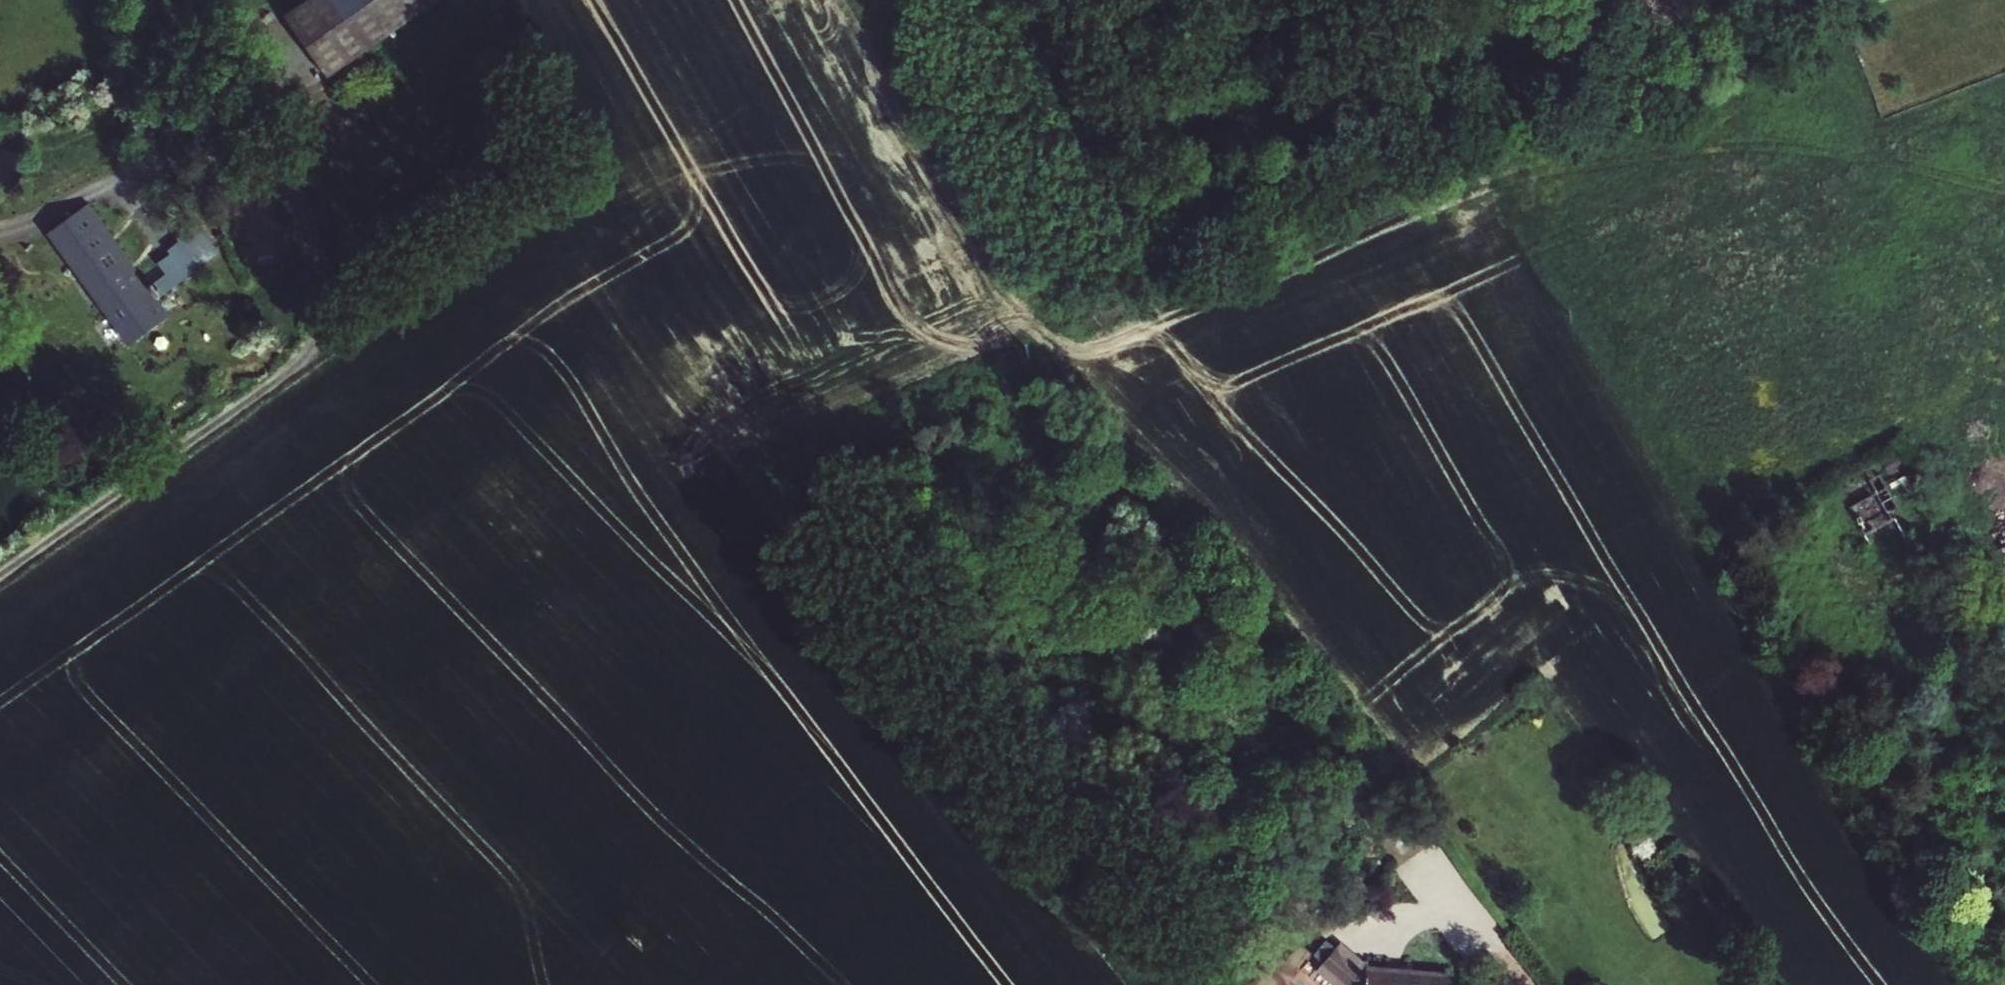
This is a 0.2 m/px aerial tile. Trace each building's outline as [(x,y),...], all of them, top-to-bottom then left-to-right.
[(284,18),(328,81),(442,0),(310,0),(284,18)] [(148,288),(89,204),(48,237),(129,348),(169,318),(159,303),(161,301),(160,299),(152,288),(149,289),(148,288)] [(152,288),(160,299),(220,255),(218,253),(221,251),(198,222),(187,229),(189,233),(176,240),(179,244),(168,252),(170,256),(158,265),(165,276),(148,288),(149,289),(152,288)] [(1898,504),(1879,472),(1868,478),(1874,490),(1848,506),(1865,534),(1893,518),(1888,511),(1898,504)] [(1888,511),(1893,518),(1902,512),(1898,504),(1888,511)] [(1447,973),(1367,966),(1367,962),(1361,962),(1339,944),(1316,970),(1334,984),(1446,984),(1447,973)]
